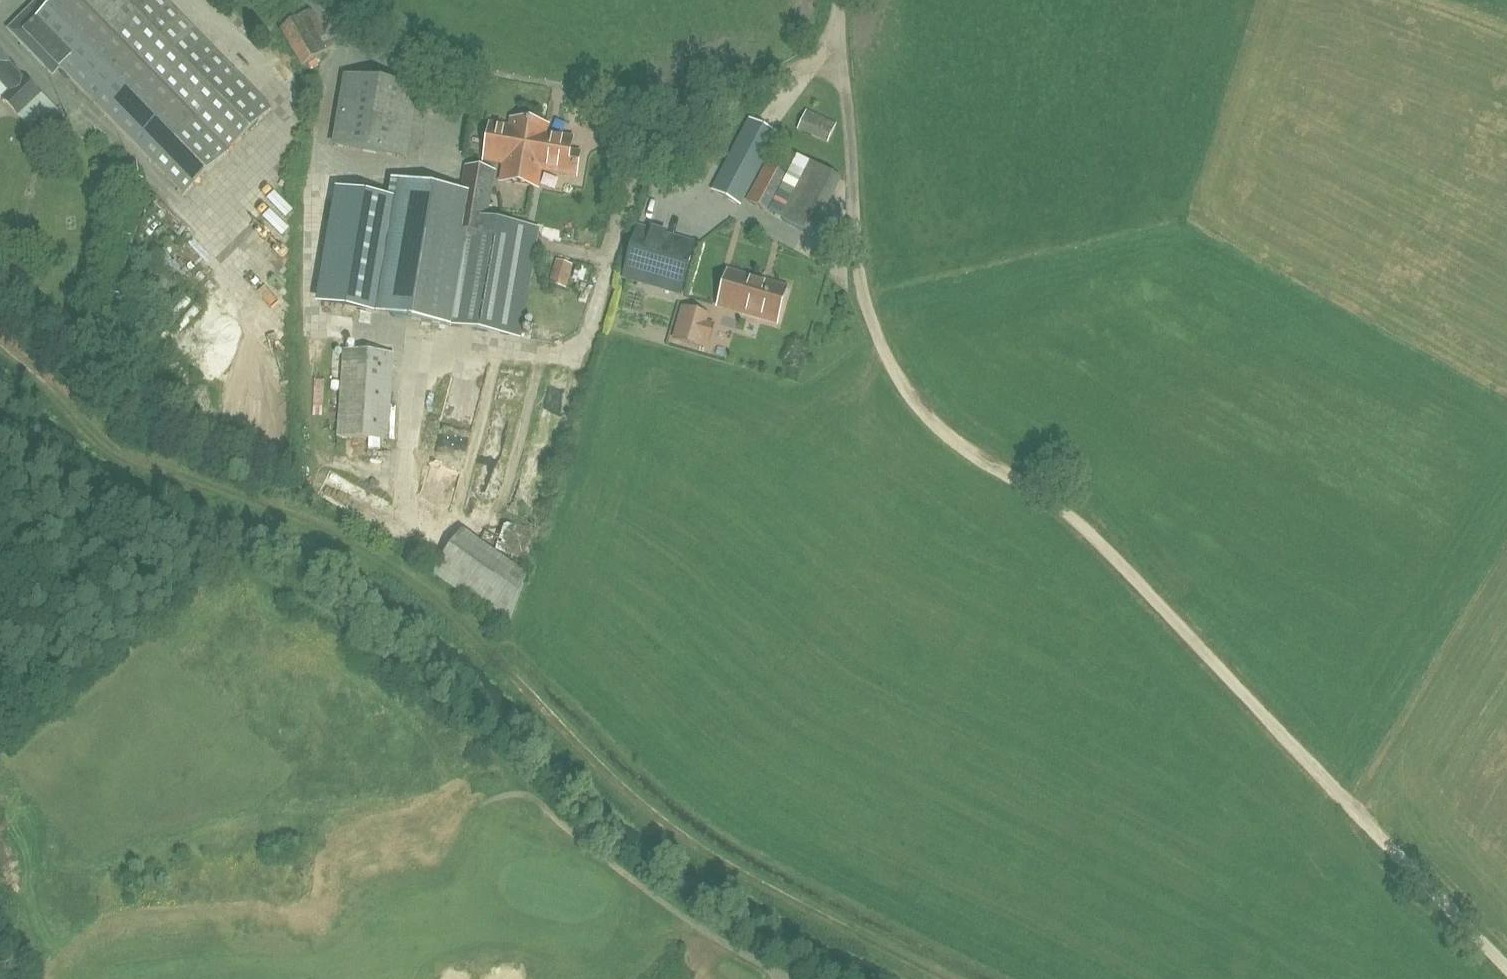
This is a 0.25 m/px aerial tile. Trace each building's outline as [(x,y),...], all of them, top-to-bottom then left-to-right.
[(236,75),(163,0),(59,0),(45,14),(36,5),(11,30),(53,73),(58,67),(149,160),(152,164),(239,78),(236,75)] [(303,68),(335,47),(311,10),(279,31),(303,68)] [(37,92),(22,77),(21,78),(6,63),(7,61),(0,54),(0,83),(7,90),(0,97),(16,113),(37,92)] [(403,158),(415,89),(346,77),(334,146),(403,158)] [(827,142),(835,122),(807,110),(798,129),(827,142)] [(777,134),(748,119),(711,190),(739,205),(777,134)] [(491,125),(485,160),(506,163),(509,168),(507,182),(533,187),(536,169),(576,175),(580,154),(570,152),(572,139),(546,134),(547,126),(512,121),(511,129),(491,125)] [(790,178),(766,165),(747,200),(772,213),(790,178)] [(811,235),(843,180),(817,165),(785,220),(811,235)] [(465,167),(461,192),(438,323),(519,337),(538,226),(486,217),(494,172),(465,167)] [(376,313),(438,323),(461,192),(397,182),(376,313)] [(394,200),(336,190),(318,303),(375,313),(394,200)] [(261,214),(277,231),(296,212),(280,195),(261,214)] [(681,295),(697,243),(638,226),(623,278),(681,295)] [(188,279),(204,266),(193,253),(188,258),(177,244),(166,253),(188,279)] [(566,289),(572,265),(556,261),(549,284),(566,289)] [(730,272),(719,306),(777,324),(788,289),(730,272)] [(672,341),(700,349),(703,341),(709,343),(715,324),(708,322),(710,315),(682,307),(672,341)] [(387,441),(394,354),(343,350),(336,437),(387,441)] [(492,373),(485,405),(500,408),(507,376),(492,373)] [(475,400),(456,396),(445,443),(463,447),(475,400)] [(492,448),(485,487),(504,490),(511,451),(492,448)] [(509,523),(501,554),(529,561),(537,531),(509,523)] [(430,574),(507,629),(526,576),(462,530),(430,574)]
